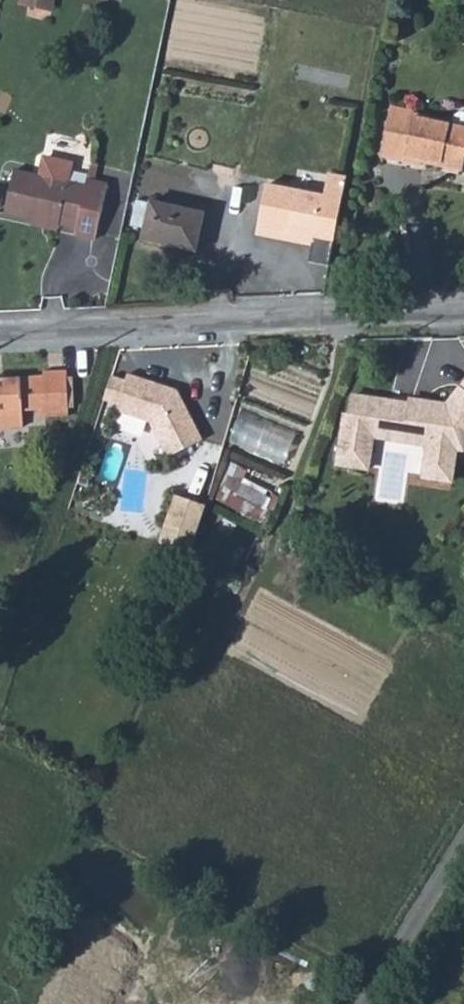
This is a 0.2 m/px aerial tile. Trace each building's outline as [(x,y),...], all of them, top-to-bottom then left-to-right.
[(31,15),(47,17),(50,0),(34,0),(31,15)] [(416,123),(416,118),(394,115),(384,162),(418,169),(420,162),(442,166),(441,175),(461,178),(463,156),(463,132),(416,123)] [(328,191),(268,183),(261,236),(318,243),(319,235),(342,238),(351,174),(331,171),(328,191)] [(83,191),(12,178),(3,221),(28,224),(56,230),(57,226),(77,229),(75,239),(96,243),(106,188),(85,184),(83,191)] [(201,218),(149,206),(140,243),(193,256),(201,218)] [(56,230),(28,224),(27,231),(55,236),(56,230)] [(333,262),(337,241),(320,238),(315,258),(333,262)] [(182,392),(128,376),(127,381),(119,405),(117,413),(154,424),(173,459),(207,442),(182,392)] [(0,386),(0,418),(22,417),(46,415),(70,413),(67,378),(67,377),(45,378),(46,383),(0,386)] [(127,381),(113,377),(105,401),(119,405),(127,381)] [(337,468),(374,475),(378,443),(428,450),(424,480),(458,485),(461,459),(463,456),(463,387),(451,405),(353,393),(350,414),(344,413),(337,468)] [(70,413),(46,415),(46,422),(71,422),(70,413)] [(0,418),(0,434),(24,432),(22,417),(0,418)] [(200,558),(213,528),(183,516),(171,545),(200,558)] [(193,577),(200,558),(171,545),(163,564),(193,577)]
